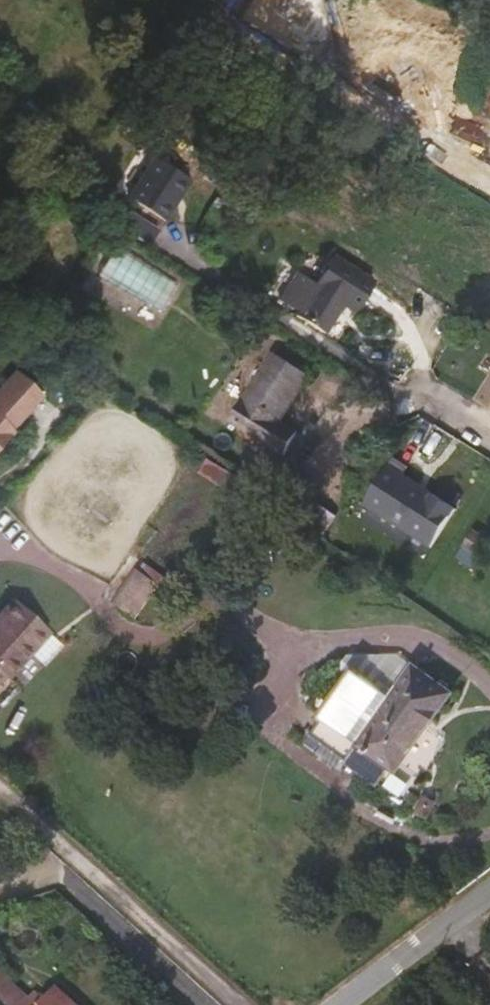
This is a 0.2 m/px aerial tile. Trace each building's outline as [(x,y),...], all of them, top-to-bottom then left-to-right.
[(141,191),(177,215),(203,174),(167,151),(141,191)] [(146,209),(136,223),(161,240),(171,225),(146,209)] [(344,255),(333,274),(375,300),(387,280),(344,255)] [(333,274),(308,312),(339,331),(357,302),(371,308),(375,300),(333,274)] [(285,346),(241,410),(294,446),(309,424),(291,410),(318,367),(285,346)] [(21,354),(0,380),(0,440),(22,414),(20,412),(49,377),(21,354)] [(264,465),(276,487),(308,471),(294,450),(264,465)] [(396,460),(369,508),(438,547),(461,507),(406,477),(411,468),(396,460)] [(466,546),(482,557),(489,546),(489,543),(474,533),(466,546)] [(466,546),(458,557),(475,568),(482,557),(466,546)] [(176,561),(155,547),(132,582),(153,596),(176,561)] [(66,614),(31,586),(0,624),(0,638),(9,645),(28,661),(66,614)] [(28,661),(9,645),(0,656),(0,669),(13,680),(28,661)] [(426,673),(419,683),(456,707),(463,696),(426,673)] [(385,694),(362,680),(333,725),(338,728),(326,746),(421,808),(436,785),(415,771),(456,707),(419,683),(410,698),(390,685),(385,694)] [(0,972),(0,1000),(6,1004),(36,1004),(0,972)] [(74,992),(61,1004),(88,1004),(74,992)]
